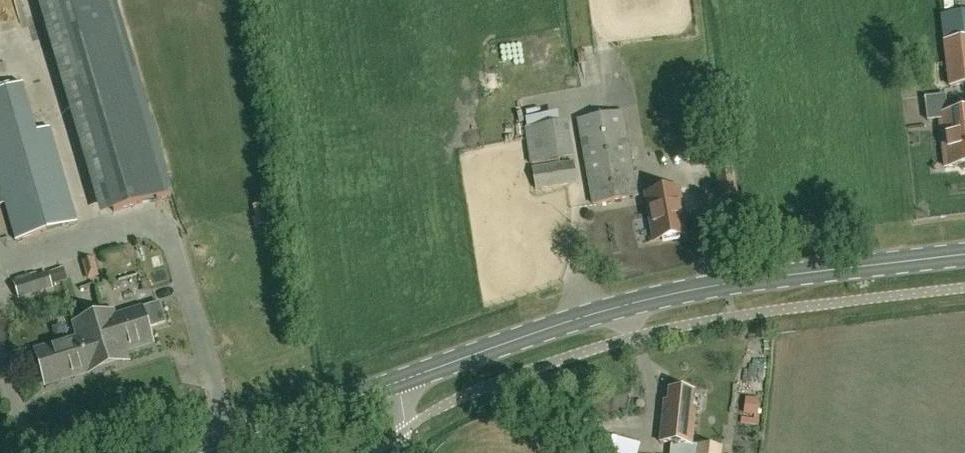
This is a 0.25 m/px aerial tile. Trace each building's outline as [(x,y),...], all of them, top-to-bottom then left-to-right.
[(948,18),(948,36),(964,35),(964,18),(948,18)] [(945,42),(950,87),(964,85),(964,39),(945,42)] [(3,204),(13,241),(75,224),(48,129),(34,133),(21,86),(0,92),(0,204),(3,204)] [(944,153),(961,151),(958,131),(964,131),(964,111),(947,113),(945,95),(925,98),(928,120),(940,118),(944,153)] [(622,112),(578,120),(593,204),(637,196),(622,112)] [(530,165),(573,160),(568,123),(525,129),(530,165)] [(944,153),(946,167),(960,165),(963,169),(964,169),(964,131),(958,131),(961,151),(944,153)] [(535,190),(577,183),(574,161),(531,167),(535,190)] [(735,195),(730,163),(716,165),(722,197),(735,195)] [(678,188),(646,194),(655,241),(684,236),(680,211),(682,210),(678,188)] [(126,191),(109,193),(112,213),(129,210),(126,191)] [(51,287),(47,274),(15,284),(19,297),(51,287)] [(35,351),(46,384),(127,359),(125,351),(152,342),(148,329),(168,323),(162,302),(114,317),(113,312),(74,323),(79,338),(35,351)] [(692,445),(696,407),(692,407),(693,392),(668,390),(667,402),(664,402),(660,442),(692,445)] [(610,452),(613,452),(619,439),(604,433),(598,448),(610,452)] [(621,452),(643,452),(643,443),(621,442),(621,452)]
